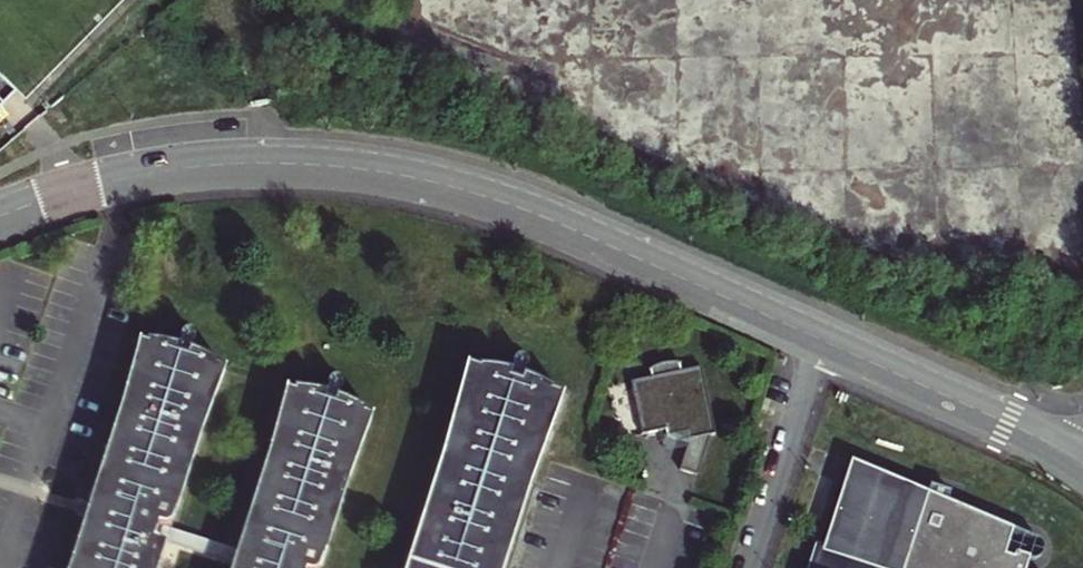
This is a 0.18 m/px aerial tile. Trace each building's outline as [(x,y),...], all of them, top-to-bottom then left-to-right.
[(0,77),(0,103),(2,104),(0,105),(0,110),(13,98),(16,95),(0,77)] [(180,347),(178,355),(185,358),(188,350),(189,345),(192,339),(190,335),(185,334),(181,339),(181,342),(180,347)] [(139,343),(126,390),(119,388),(83,502),(89,504),(106,509),(101,523),(92,520),(76,567),(151,567),(159,542),(153,540),(157,526),(160,527),(162,527),(164,527),(166,527),(168,526),(170,525),(172,523),(173,521),(201,433),(224,370),(217,368),(218,365),(208,359),(188,350),(185,358),(178,355),(180,347),(158,343),(147,342),(146,345),(139,343)] [(651,362),(630,366),(642,419),(666,413),(667,420),(688,427),(679,454),(697,459),(711,420),(715,418),(701,351),(681,356),(679,348),(671,345),(663,345),(655,348),(649,354),(651,362)] [(535,471),(531,469),(541,436),(543,436),(565,382),(553,378),(553,377),(542,370),(518,360),(497,355),(480,352),(479,353),(468,350),(444,441),(403,567),(504,567),(535,471)] [(327,395),(325,402),(332,405),(335,397),(337,392),(339,386),(337,383),(333,382),(331,382),(328,386),(329,389),(327,395)] [(286,390),(273,437),(267,435),(230,549),(236,551),(253,557),(250,567),(320,567),(371,417),(364,415),(365,412),(355,406),(335,397),(332,405),(325,402),(327,395),(305,390),(294,390),(293,392),(286,390)] [(842,479),(822,542),(882,562),(883,560),(901,566),(900,567),(1023,567),(1027,557),(1004,550),(1010,531),(945,500),(950,487),(929,481),(921,505),(842,479)] [(92,520),(101,523),(106,509),(89,504),(69,567),(76,567),(92,520)] [(173,521),(172,523),(170,525),(168,526),(166,527),(164,527),(162,527),(160,527),(157,526),(153,540),(159,542),(151,567),(158,567),(166,544),(170,530),(173,521)] [(230,549),(170,530),(166,544),(232,565),(236,551),(230,549)] [(822,542),(821,546),(814,543),(806,567),(900,567),(901,566),(883,560),(882,562),(822,542)] [(236,551),(232,565),(231,567),(238,567),(239,567),(241,567),(250,567),(253,557),(236,551)]
